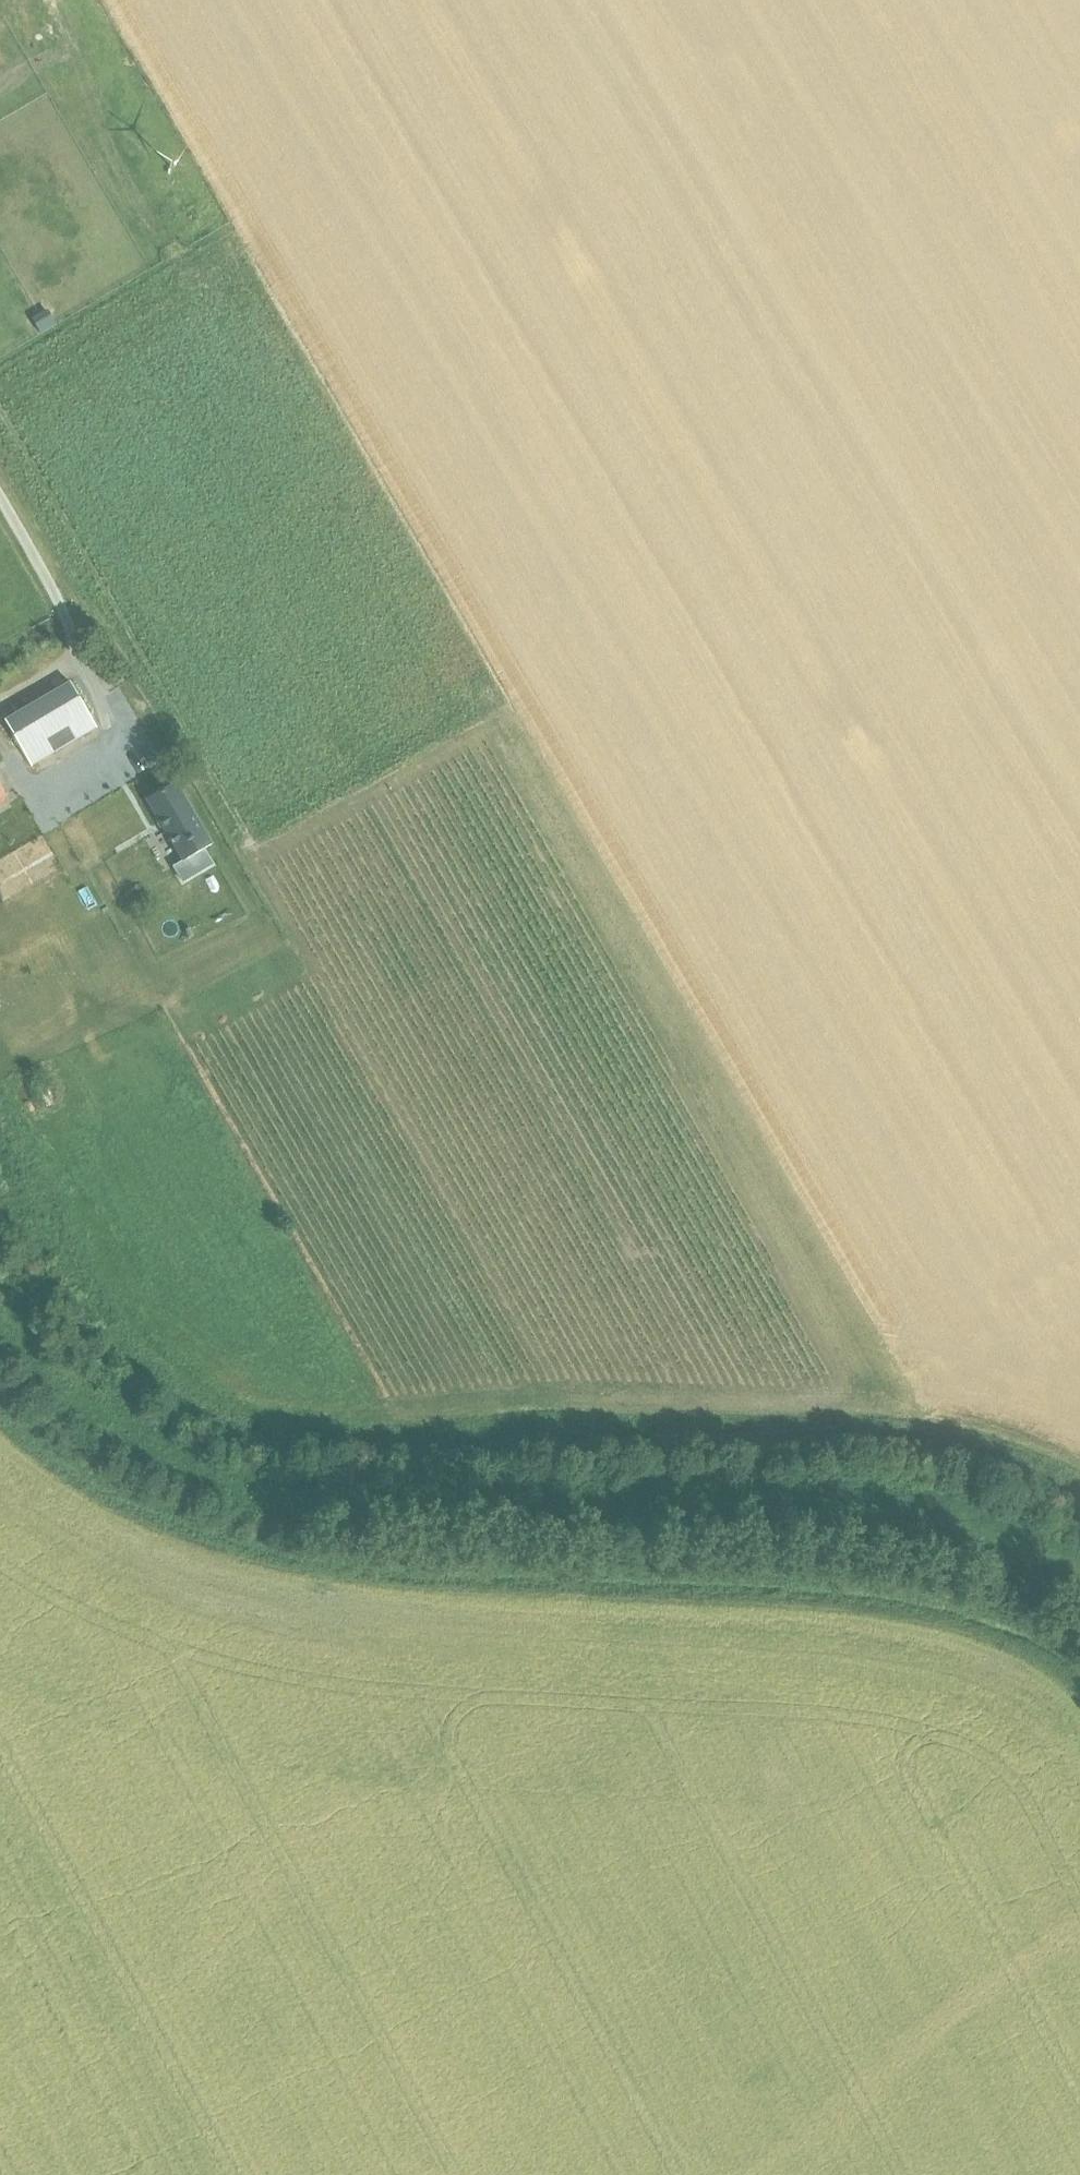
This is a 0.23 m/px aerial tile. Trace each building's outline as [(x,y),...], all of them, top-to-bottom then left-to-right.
[(7,720),(33,765),(97,727),(71,682),(7,720)] [(185,861),(188,859),(195,870),(214,859),(207,848),(213,844),(176,782),(148,799),(185,861)] [(27,1085),(32,1093),(46,1086),(41,1078),(27,1085)]
